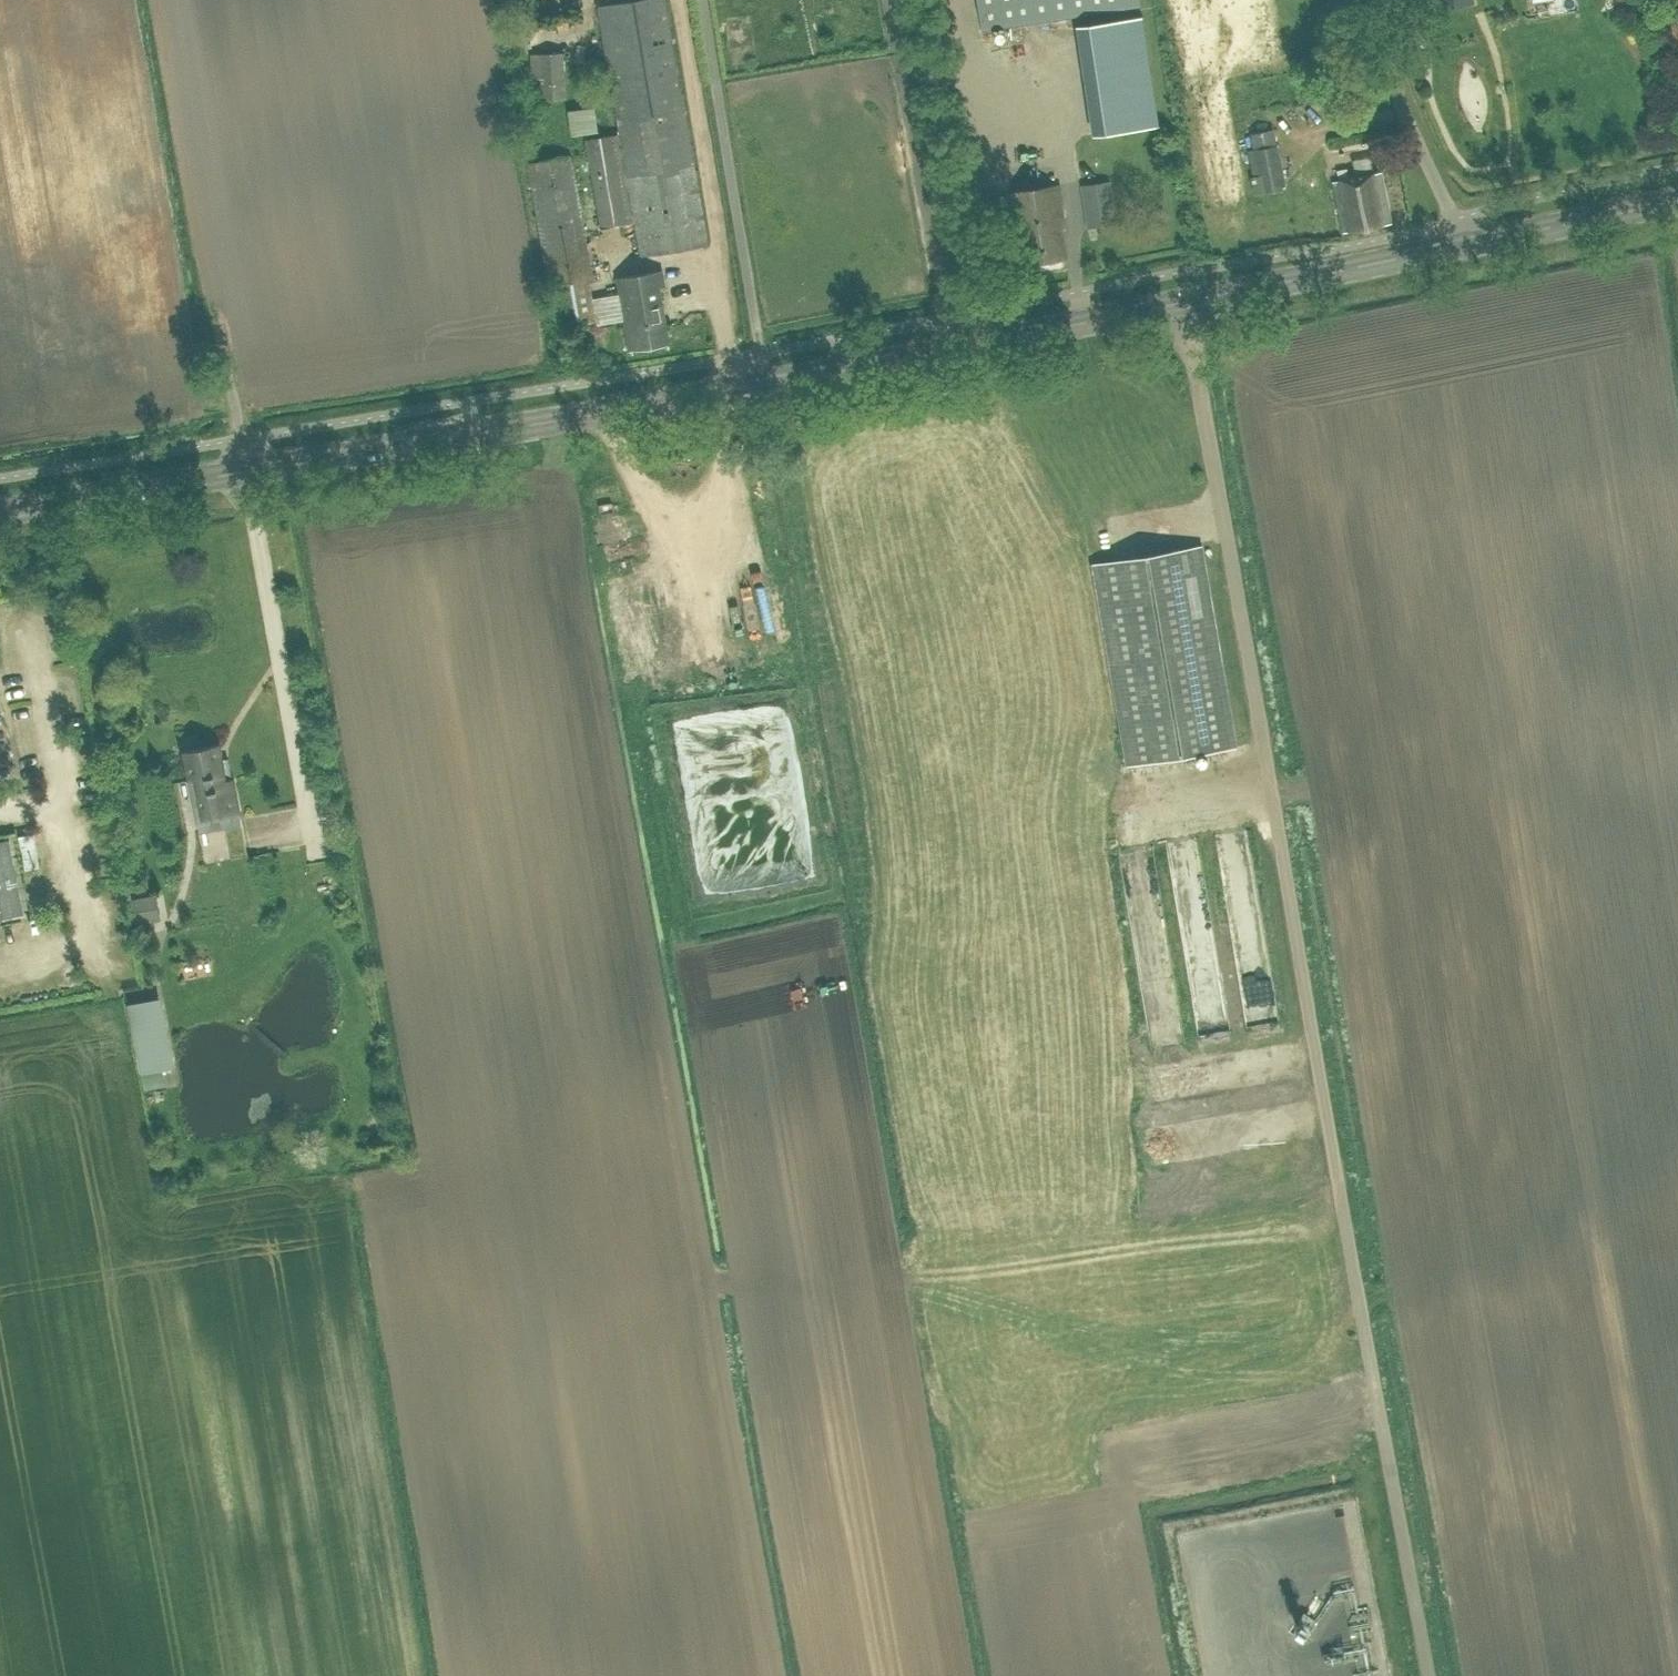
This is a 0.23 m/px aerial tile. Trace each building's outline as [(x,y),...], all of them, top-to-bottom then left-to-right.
[(665,0),(628,0),(598,6),(621,135),(586,141),(602,227),(636,221),(642,256),(707,244),(665,0)] [(1141,4),(1140,0),(977,0),(982,29),(1141,4)] [(1141,16),(1076,26),(1093,134),(1158,124),(1141,16)] [(567,98),(564,52),(531,54),(532,79),(541,78),(542,99),(567,98)] [(1250,177),(1254,194),(1288,188),(1278,144),(1253,149),(1259,175),(1250,177)] [(597,320),(590,282),(593,281),(570,155),(528,162),(552,288),(559,287),(566,325),(597,320)] [(1344,232),(1391,223),(1381,171),(1333,181),(1344,232)] [(1111,181),(1082,185),(1088,228),(1117,223),(1111,181)] [(1060,227),(1064,227),(1060,203),(1061,203),(1058,184),(1055,185),(1016,191),(1008,192),(1014,229),(1020,228),(1026,264),(1065,257),(1060,227)] [(629,350),(669,343),(659,286),(665,285),(662,269),(617,277),(629,350)] [(1130,763),(1232,746),(1198,546),(1096,564),(1130,763)] [(724,738),(724,718),(694,717),(694,737),(724,738)] [(233,778),(227,779),(220,744),(183,751),(189,780),(195,779),(212,863),(248,855),(233,778)] [(25,914),(10,839),(0,841),(0,919),(25,914)] [(149,897),(132,900),(136,923),(153,920),(149,897)] [(169,1043),(160,996),(129,1002),(143,1073),(173,1067),(169,1043)]
